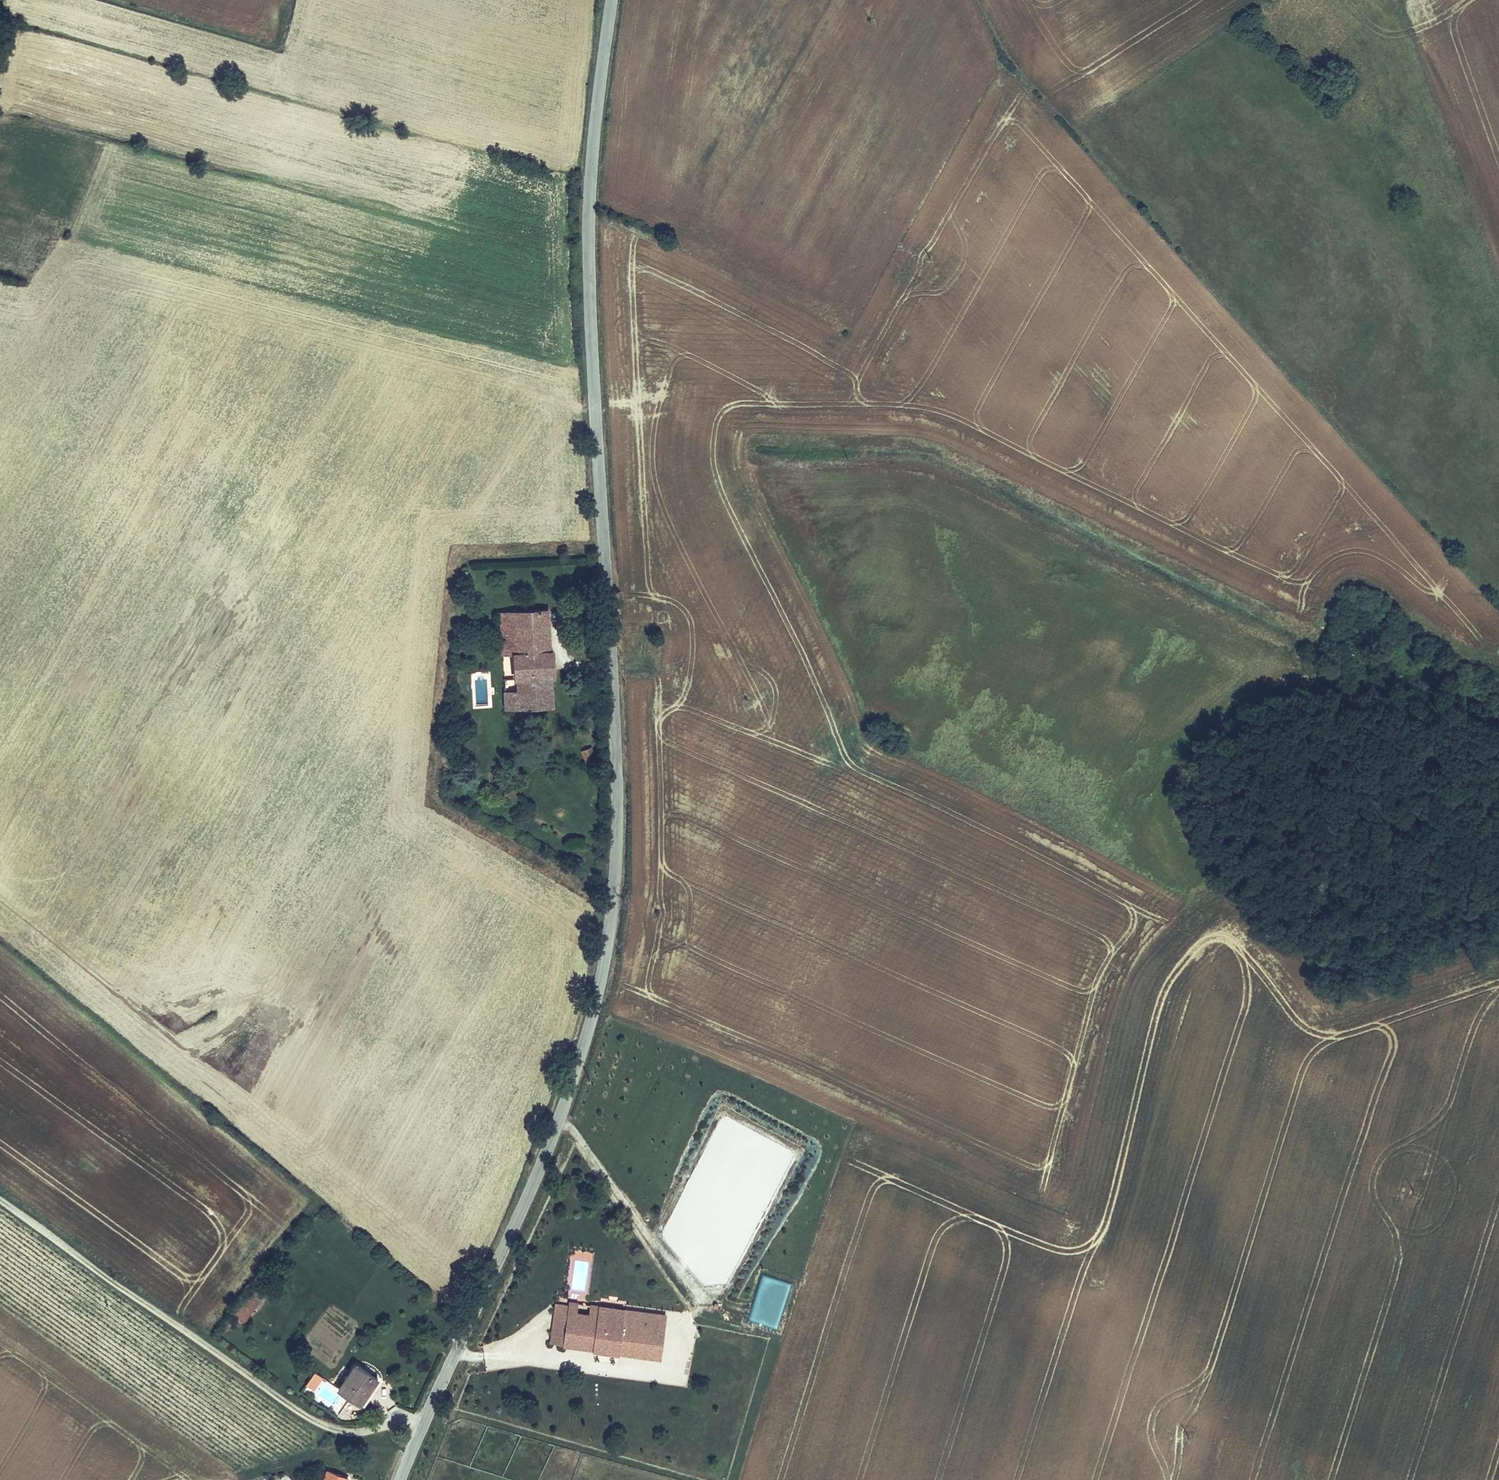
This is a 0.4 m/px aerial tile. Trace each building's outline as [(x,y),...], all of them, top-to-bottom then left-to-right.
[(498,610),(498,617),(550,617),(550,609),(498,610)] [(552,647),(550,617),(498,617),(500,650),(514,650),(552,647)] [(516,688),(504,689),(505,708),(555,705),(554,676),(556,676),(555,647),(552,647),(514,650),(516,688)] [(586,764),(597,759),(591,745),(580,750),(586,764)] [(244,1322),(268,1293),(258,1285),(233,1314),(244,1322)] [(563,1345),(620,1353),(625,1318),(595,1314),(596,1303),(569,1299),(568,1305),(563,1345)] [(549,1342),(563,1345),(568,1305),(555,1303),(549,1342)] [(596,1303),(595,1314),(625,1318),(626,1307),(596,1303)] [(667,1314),(626,1307),(625,1318),(666,1324),(667,1314)] [(661,1358),(666,1324),(625,1318),(620,1353),(661,1358)] [(362,1405),(380,1378),(354,1362),(335,1387),(362,1405)] [(324,1377),(313,1371),(305,1385),(314,1390),(324,1377)] [(350,1477),(327,1469),(322,1479),(348,1479),(350,1477)]
